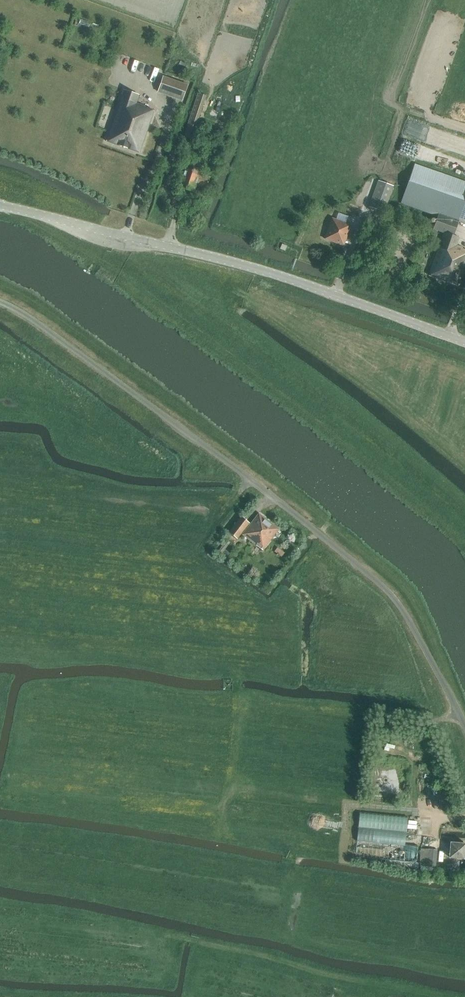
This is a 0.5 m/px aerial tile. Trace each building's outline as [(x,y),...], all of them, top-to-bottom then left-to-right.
[(158,92),(183,101),(188,84),(164,75),(158,92)] [(137,104),(140,95),(124,89),(107,141),(140,153),(154,110),(137,104)] [(183,137),(191,139),(206,95),(198,92),(183,137)] [(207,119),(209,125),(217,123),(215,116),(207,119)] [(434,229),(444,233),(429,275),(459,286),(464,268),(464,249),(458,246),(460,238),(453,235),(458,221),(464,224),(464,181),(415,164),(402,202),(439,214),(436,222),(434,229)] [(180,187),(193,192),(196,185),(206,188),(211,177),(186,169),(180,187)] [(370,206),(385,212),(394,185),(379,180),(370,206)] [(325,239),(344,246),(352,225),(333,218),(325,239)] [(266,507),(271,499),(266,496),(261,504),(266,507)] [(243,535),(263,550),(279,529),(259,514),(243,535)] [(229,533),(237,539),(249,523),(242,517),(229,533)] [(383,749),(392,749),(392,740),(383,740),(383,749)] [(404,772),(404,762),(396,762),(396,772),(404,772)] [(451,843),(449,858),(464,859),(464,844),(451,843)] [(420,866),(436,867),(438,850),(421,849),(420,866)] [(389,866),(416,869),(416,863),(390,860),(389,866)]
